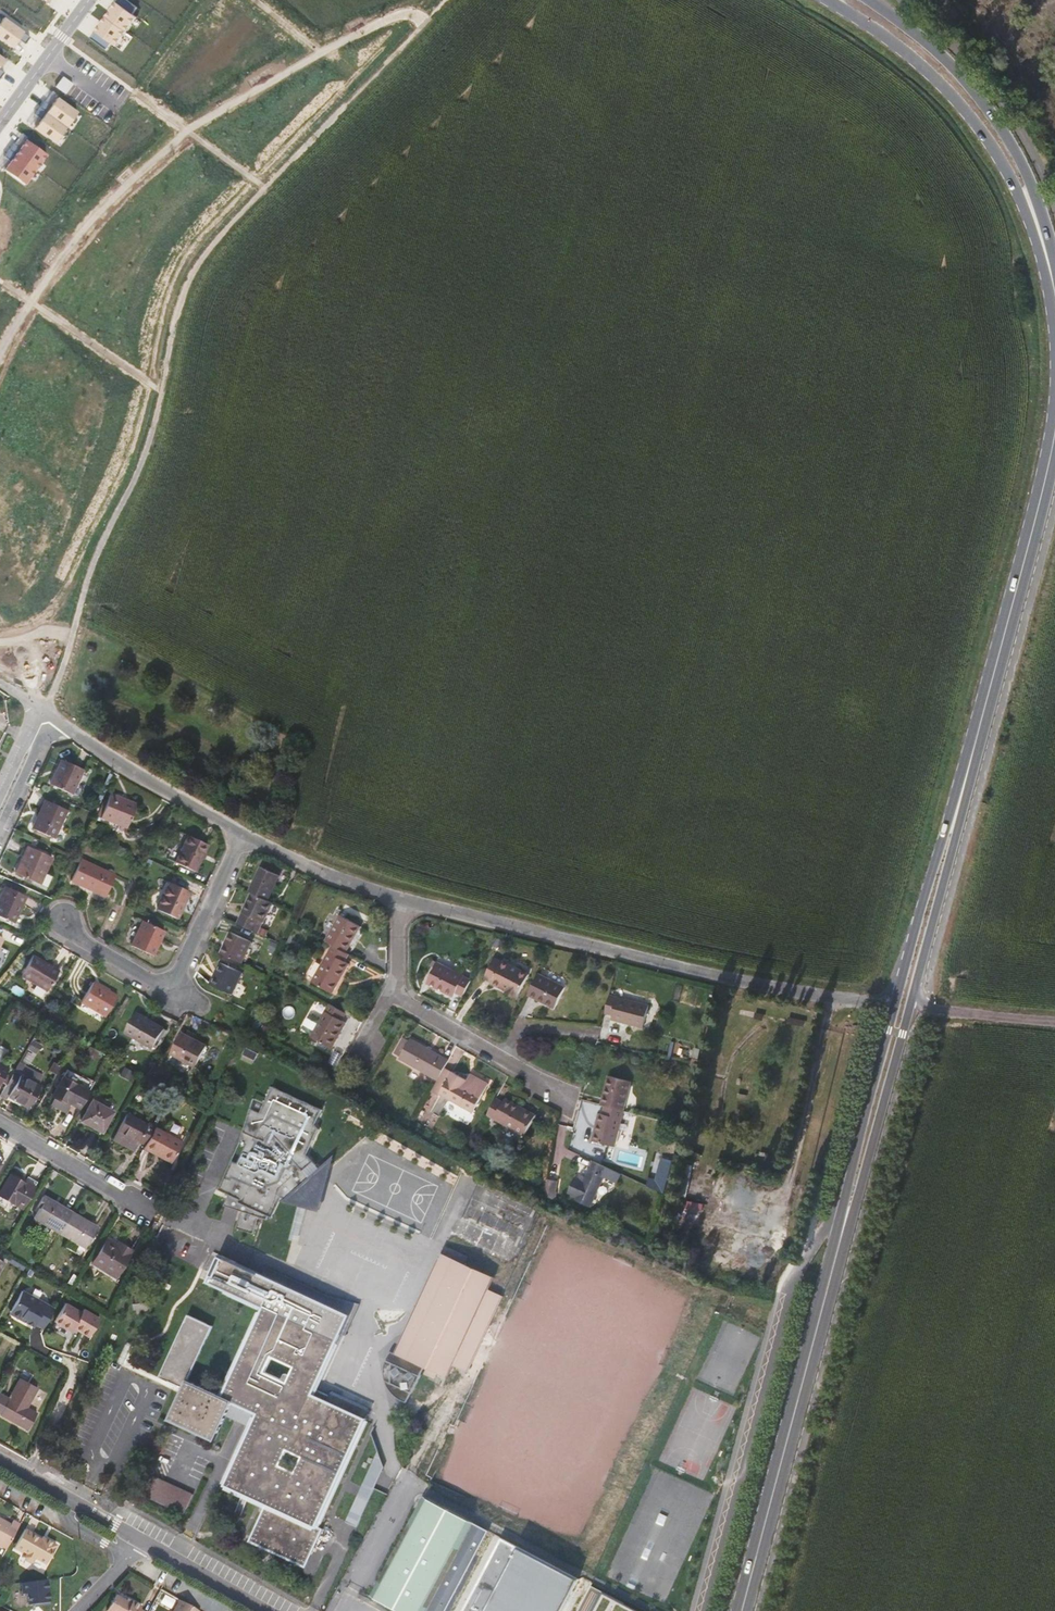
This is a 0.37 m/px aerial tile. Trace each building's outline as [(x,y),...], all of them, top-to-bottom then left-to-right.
[(127,30),(131,25),(138,16),(134,14),(139,7),(128,0),(119,0),(110,13),(107,16),(127,30)] [(117,44),(127,30),(107,16),(103,22),(93,37),(109,49),(112,44),(114,41),(117,44)] [(1,39),(13,48),(18,40),(25,44),(29,37),(12,24),(1,39)] [(67,96),(69,93),(75,84),(68,79),(62,75),(54,87),(60,91),(67,96)] [(39,107),(66,127),(77,112),(56,97),(51,105),(44,100),(39,107)] [(55,142),(66,127),(39,107),(35,113),(42,118),(36,128),(44,134),(55,142)] [(9,151),(36,170),(41,162),(46,154),(26,140),(21,148),(14,144),(9,151)] [(29,178),(36,170),(9,151),(5,157),(11,161),(5,170),(24,184),(29,178)] [(62,759),(50,784),(71,794),(83,769),(62,759)] [(110,794),(101,816),(127,827),(136,804),(110,794)] [(67,809),(46,800),(32,828),(54,838),(67,809)] [(208,844),(188,834),(175,862),(195,872),(208,844)] [(52,857),(28,846),(16,873),(40,884),(52,857)] [(81,859),(71,881),(105,896),(115,875),(81,859)] [(261,867),(250,891),(251,892),(268,900),(280,875),(261,867)] [(189,892),(169,883),(157,909),(177,918),(189,892)] [(0,898),(0,915),(14,922),(26,896),(6,887),(0,898)] [(268,900),(251,892),(237,923),(258,933),(272,902),(268,900)] [(25,905),(37,910),(40,901),(28,896),(25,905)] [(340,915),(325,941),(333,945),(346,953),(361,927),(340,915)] [(165,931),(143,920),(131,945),(153,955),(165,931)] [(221,953),(242,963),(252,942),(230,932),(221,953)] [(268,946),(279,951),(281,945),(271,940),(268,946)] [(333,945),(312,982),(333,994),(350,963),(346,962),(350,955),(346,953),(333,945)] [(33,954),(21,975),(47,991),(60,970),(33,954)] [(491,983),(518,997),(530,974),(502,961),(502,962),(495,958),(484,978),(492,982),(491,983)] [(233,995),(243,973),(221,962),(210,984),(233,995)] [(463,996),(471,980),(438,962),(426,984),(454,997),(456,993),(463,996)] [(538,973),(528,995),(555,1008),(566,987),(538,973)] [(94,981),(82,1002),(105,1016),(118,996),(94,981)] [(650,1005),(609,995),(604,1014),(613,1016),(611,1020),(644,1028),(650,1005)] [(347,1013),(330,1004),(321,1020),(312,1016),(309,1017),(303,1027),(304,1030),(312,1035),(311,1037),(331,1049),(346,1022),(343,1020),(347,1013)] [(137,1012),(125,1032),(153,1049),(165,1029),(137,1012)] [(182,1032),(170,1054),(196,1067),(207,1046),(182,1032)] [(445,1068),(450,1060),(410,1038),(399,1059),(438,1081),(445,1068)] [(107,1044),(103,1050),(109,1053),(113,1048),(107,1044)] [(98,1053),(90,1049),(86,1058),(94,1062),(98,1053)] [(9,1068),(0,1063),(0,1083),(9,1068)] [(31,1072),(19,1065),(6,1087),(12,1090),(6,1101),(10,1103),(11,1100),(22,1106),(27,1109),(39,1089),(34,1086),(26,1081),(31,1072)] [(133,1073),(123,1067),(118,1077),(128,1082),(133,1073)] [(440,1095),(473,1113),(482,1096),(489,1084),(476,1077),(475,1080),(469,1077),(467,1080),(452,1071),(445,1068),(438,1081),(432,1093),(439,1097),(440,1095)] [(31,1072),(26,1081),(34,1086),(39,1077),(31,1072)] [(608,1076),(601,1104),(606,1105),(624,1110),(632,1081),(608,1076)] [(64,1103),(66,1100),(70,1103),(80,1108),(90,1089),(79,1083),(77,1086),(62,1078),(52,1096),(53,1097),(64,1103)] [(221,1192),(228,1195),(238,1200),(237,1202),(251,1209),(250,1213),(241,1210),(241,1211),(235,1228),(252,1234),(258,1217),(266,1219),(268,1216),(271,1218),(280,1197),(283,1199),(286,1200),(297,1190),(297,1189),(308,1178),(309,1180),(310,1178),(303,1170),(311,1163),(313,1165),(315,1164),(306,1154),(317,1129),(317,1130),(318,1128),(314,1124),(321,1109),(271,1086),(259,1112),(249,1108),(243,1129),(242,1132),(243,1132),(239,1142),(245,1144),(238,1158),(221,1192)] [(6,1087),(0,1097),(6,1101),(12,1090),(6,1087)] [(64,1103),(53,1097),(49,1103),(65,1112),(70,1103),(66,1100),(64,1103)] [(497,1098),(487,1115),(524,1136),(536,1115),(506,1098),(503,1102),(497,1098)] [(11,1100),(10,1103),(20,1108),(22,1106),(11,1100)] [(92,1101),(81,1120),(101,1131),(112,1112),(92,1101)] [(624,1110),(606,1105),(603,1114),(599,1113),(592,1141),(615,1147),(624,1110)] [(139,1140),(147,1144),(156,1127),(156,1126),(148,1122),(147,1124),(126,1113),(112,1139),(126,1147),(131,1138),(139,1142),(139,1140)] [(147,1144),(145,1148),(153,1152),(154,1149),(172,1158),(182,1141),(156,1127),(147,1144)] [(131,1138),(126,1147),(134,1151),(139,1142),(131,1138)] [(154,1149),(153,1152),(171,1162),(172,1158),(154,1149)] [(330,1165),(333,1154),(318,1168),(315,1164),(313,1165),(311,1163),(303,1170),(310,1178),(309,1180),(308,1178),(297,1189),(297,1190),(286,1200),(283,1199),(281,1201),(297,1205),(306,1207),(318,1210),(330,1165)] [(594,1160),(583,1182),(574,1178),(567,1193),(576,1197),(575,1200),(590,1207),(605,1176),(608,1178),(613,1169),(594,1160)] [(38,1180),(28,1174),(24,1181),(11,1173),(0,1190),(0,1196),(22,1208),(38,1180)] [(544,1195),(555,1200),(556,1192),(554,1191),(556,1180),(547,1179),(544,1195)] [(488,1189),(480,1204),(499,1213),(506,1198),(488,1189)] [(238,1200),(228,1195),(226,1200),(223,1206),(226,1207),(241,1211),(241,1210),(250,1213),(251,1209),(237,1202),(238,1200)] [(34,1217),(61,1233),(73,1213),(46,1197),(34,1217)] [(306,1207),(297,1205),(288,1239),(291,1240),(297,1242),(306,1207)] [(98,1227),(73,1213),(61,1233),(85,1247),(98,1227)] [(463,1217),(454,1236),(507,1259),(516,1240),(463,1217)] [(119,1243),(117,1245),(107,1239),(92,1263),(115,1277),(132,1251),(119,1243)] [(407,1328),(395,1352),(425,1367),(427,1368),(424,1373),(434,1379),(437,1373),(447,1377),(453,1365),(467,1372),(502,1295),(488,1288),(494,1277),(464,1263),(468,1256),(445,1245),(407,1328)] [(331,1396),(329,1401),(313,1394),(315,1389),(338,1341),(355,1304),(328,1297),(265,1268),(260,1278),(242,1270),(217,1258),(211,1271),(204,1286),(262,1313),(223,1397),(188,1381),(212,1329),(188,1318),(161,1376),(158,1382),(177,1390),(182,1393),(170,1419),(193,1430),(197,1432),(215,1440),(230,1408),(233,1401),(258,1413),(256,1419),(225,1485),(260,1502),(266,1505),(249,1541),(305,1567),(322,1529),(316,1527),(322,1514),(336,1484),(340,1475),(355,1443),(356,1440),(362,1428),(370,1410),(333,1393),(331,1396)] [(54,1309),(22,1291),(11,1311),(12,1315),(19,1319),(26,1322),(34,1327),(35,1324),(43,1329),(54,1309)] [(66,1303),(55,1321),(72,1331),(74,1326),(82,1330),(81,1331),(90,1336),(100,1317),(84,1308),(82,1311),(66,1303)] [(425,1367),(395,1352),(391,1351),(386,1360),(385,1367),(385,1376),(386,1382),(391,1390),(397,1397),(407,1402),(425,1367)] [(0,1413),(0,1415),(28,1430),(37,1413),(27,1407),(38,1388),(20,1378),(8,1398),(0,1393),(0,1413)] [(315,1389),(313,1394),(329,1401),(331,1396),(315,1389)] [(233,1401),(230,1408),(238,1411),(247,1415),(256,1419),(258,1413),(233,1401)] [(358,1498),(346,1522),(358,1527),(376,1489),(387,1467),(380,1452),(363,1487),(358,1498)] [(153,1475),(144,1496),(184,1515),(193,1494),(153,1475)] [(138,1497),(128,1491),(124,1496),(135,1502),(138,1497)] [(490,1527),(427,1493),(371,1596),(400,1610),(444,1610),(490,1527)] [(6,1549),(20,1524),(13,1521),(11,1524),(0,1518),(0,1546),(6,1549)] [(32,1534),(25,1530),(14,1549),(22,1553),(23,1552),(26,1554),(24,1558),(25,1561),(30,1563),(33,1562),(35,1558),(46,1565),(56,1545),(45,1539),(44,1542),(41,1540),(32,1535),(32,1534)] [(580,1574),(504,1535),(463,1610),(560,1610),(580,1574)] [(50,1605),(47,1580),(21,1584),(22,1594),(26,1594),(28,1605),(34,1605),(38,1604),(38,1606),(50,1605)] [(604,1593),(594,1610),(640,1610),(604,1593)] [(146,1609),(132,1601),(130,1603),(125,1600),(116,1595),(107,1610),(145,1610),(146,1609)] [(166,1596),(162,1603),(173,1608),(176,1600),(166,1596)] [(179,1600),(173,1610),(199,1610),(179,1600)]
